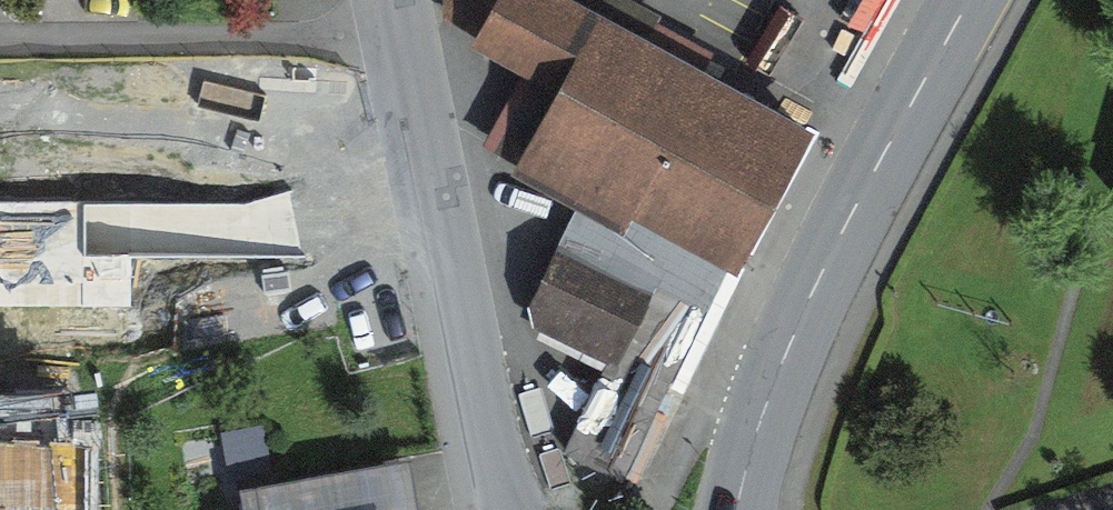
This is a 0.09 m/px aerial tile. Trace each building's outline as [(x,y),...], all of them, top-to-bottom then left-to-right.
[(480,40),(501,0),(442,0),(434,15),(480,40)] [(739,279),(816,132),(564,0),(501,0),(480,40),(473,53),(557,97),(513,180),(623,237),(631,223),(739,279)] [(565,236),(522,324),(616,370),(659,282),(565,236)]
